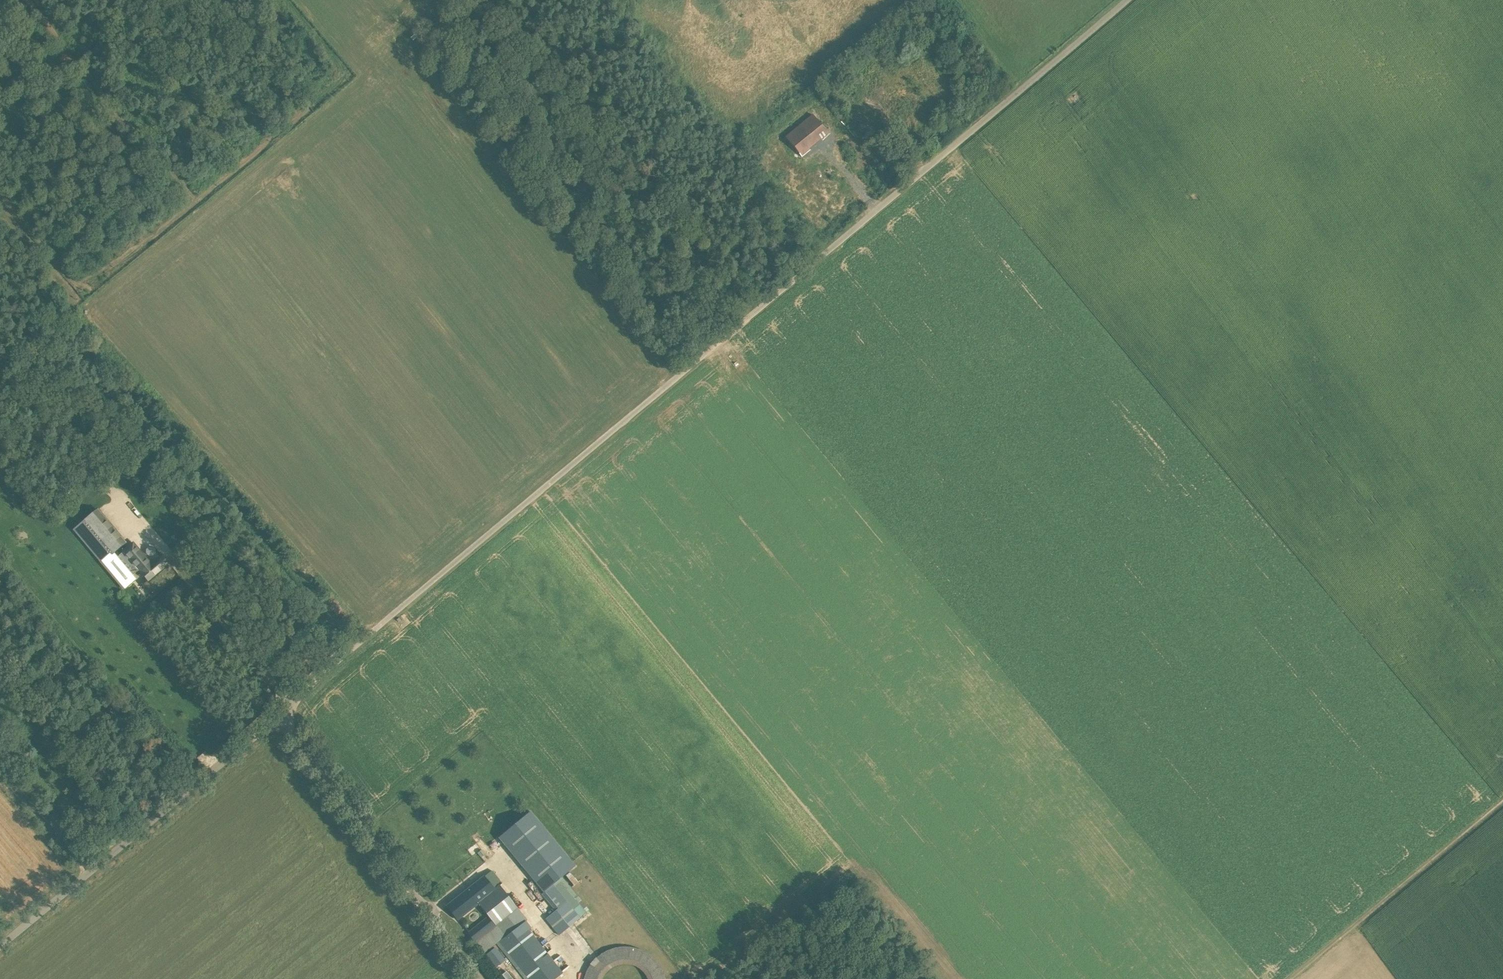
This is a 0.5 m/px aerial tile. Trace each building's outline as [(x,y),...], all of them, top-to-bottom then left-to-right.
[(810,149),(828,133),(813,115),(785,138),(801,157),(810,150),(810,149)] [(112,520),(101,529),(119,550),(130,541),(112,520)] [(168,565),(162,558),(151,566),(132,544),(117,557),(133,575),(139,570),(149,581),(168,565)] [(543,892),(553,885),(576,866),(531,811),(499,838),(543,892)] [(469,933),(476,942),(476,941),(518,909),(500,886),(503,884),(493,872),(492,871),(469,890),(448,907),(458,920),(478,903),(486,913),(489,917),(469,933)] [(543,892),(542,893),(556,911),(546,919),(559,935),(586,913),(560,881),(554,886),(553,885),(543,892)] [(526,922),(526,921),(527,920),(518,909),(476,941),(485,952),(497,944),(500,942),(520,926),(518,922),(523,918),(526,922)] [(563,974),(541,946),(528,930),(524,924),(526,922),(523,918),(518,922),(520,926),(500,942),(529,978),(556,978),(563,974)] [(665,978),(664,974),(662,971),(661,968),(659,965),(656,962),(654,959),(651,957),(648,954),(645,952),(642,951),(639,949),(635,948),(631,947),(628,947),(624,947),(620,947),(617,947),(613,948),(610,949),(606,951),(603,952),(600,954),(597,957),(594,959),(592,962),(590,965),(588,968),(586,971),(585,974),(584,978),(583,978),(597,978),(598,976),(599,974),(600,972),(602,970),(604,968),(605,966),(608,965),(610,964),(612,962),(614,961),(617,961),(619,960),(622,960),(624,960),(627,960),(629,960),(632,961),(634,961),(636,962),(639,964),(641,965),(643,966),(645,968),(646,970),(648,972),(649,974),(650,976),(651,978),(665,978)]
